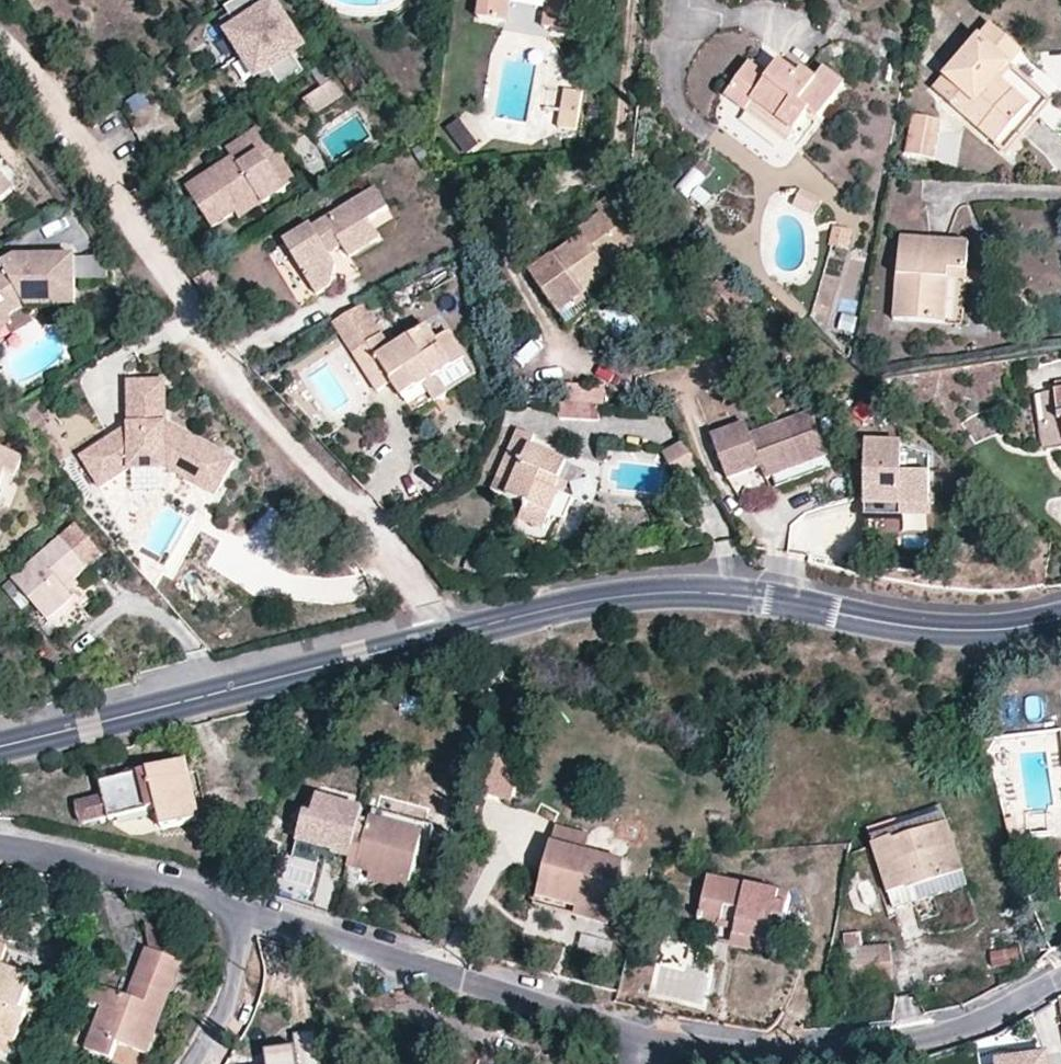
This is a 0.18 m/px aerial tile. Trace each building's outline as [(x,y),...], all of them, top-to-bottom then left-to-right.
[(477,20),(507,23),(510,0),(479,0),(477,20)] [(543,27),(569,32),(574,0),(547,0),(543,27)] [(256,15),(247,1),(233,9),(243,27),(230,35),(240,53),(250,46),(260,62),(270,56),(286,83),(305,72),(293,52),(309,43),(290,10),(274,19),(268,8),(256,15)] [(996,78),(1018,55),(989,27),(932,89),(992,144),(1027,106),(996,78)] [(816,121),(842,87),(821,71),(813,81),(800,71),(795,77),(778,64),(767,79),(749,65),(723,97),(743,111),(752,102),(793,134),(809,115),(816,121)] [(340,97),(331,82),(300,101),(310,118),(340,97)] [(563,90),(559,111),(578,113),(582,93),(563,90)] [(151,98),(130,97),(129,120),(150,120),(151,98)] [(575,130),(578,113),(559,111),(556,127),(575,130)] [(905,152),(919,154),(925,115),(910,112),(905,152)] [(937,117),(925,115),(919,154),(931,156),(937,117)] [(463,118),(446,127),(462,158),(479,149),(463,118)] [(211,229),(232,216),(257,199),(261,205),(283,191),(261,159),(273,150),(259,128),(224,150),(230,159),(184,190),(211,229)] [(0,150),(0,172),(13,189),(24,180),(0,150)] [(13,189),(0,172),(0,199),(13,189)] [(624,198),(617,189),(593,206),(599,214),(624,198)] [(387,212),(375,191),(311,230),(310,228),(282,244),(314,297),(329,289),(334,268),(327,256),(340,249),(347,260),(378,242),(372,232),(368,224),(387,212)] [(801,191),(793,207),(814,216),(822,200),(801,191)] [(649,233),(624,198),(599,214),(576,232),(578,237),(552,256),(528,273),(566,324),(589,307),(581,296),(611,275),(604,266),(649,233)] [(236,221),(261,205),(257,199),(232,216),(236,221)] [(392,221),(387,212),(368,224),(372,232),(392,221)] [(845,248),(848,234),(831,231),(829,245),(845,248)] [(848,254),(873,255),(874,236),(849,235),(848,254)] [(964,272),(965,246),(899,240),(891,322),(942,326),(946,281),(946,271),(964,272)] [(314,297),(282,244),(266,254),(297,307),(314,297)] [(347,260),(340,249),(327,256),(334,268),(329,289),(355,273),(347,260)] [(26,255),(26,269),(17,270),(7,273),(1,262),(0,263),(0,313),(5,310),(8,315),(24,305),(72,307),(73,255),(26,255)] [(12,256),(1,262),(7,273),(17,270),(26,269),(26,255),(12,256)] [(963,283),(964,272),(946,271),(946,281),(963,283)] [(389,350),(360,307),(331,325),(375,393),(391,384),(400,400),(420,387),(434,378),(462,359),(447,333),(434,341),(426,328),(389,350)] [(8,315),(5,310),(0,313),(0,326),(11,320),(8,315)] [(841,315),(838,332),(855,336),(858,319),(841,315)] [(445,396),(434,378),(420,387),(432,404),(445,396)] [(160,427),(163,385),(126,383),(123,425),(77,458),(96,487),(121,469),(157,471),(206,500),(226,467),(160,427)] [(1053,393),(1057,422),(1060,422),(1060,391),(1053,393)] [(1060,447),(1060,422),(1057,422),(1053,393),(1040,394),(1043,423),(1036,424),(1041,450),(1060,447)] [(597,425),(600,408),(564,401),(560,418),(597,425)] [(809,415),(749,438),(745,429),(710,442),(726,484),(761,470),(765,481),(826,458),(809,415)] [(562,523),(573,501),(553,492),(565,464),(528,448),(533,438),(517,431),(494,482),(509,488),(505,498),(523,506),(518,520),(540,530),(547,516),(562,523)] [(696,468),(682,445),(663,456),(677,480),(696,468)] [(928,508),(928,459),(899,446),(864,446),(864,519),(900,519),(900,508),(928,508)] [(4,473),(13,477),(22,457),(0,447),(0,483),(4,473)] [(677,495),(679,487),(667,485),(666,493),(677,495)] [(101,554),(74,523),(58,537),(11,578),(48,622),(76,598),(70,591),(64,586),(75,578),(86,568),(101,554)] [(79,584),(75,578),(64,586),(70,591),(79,584)] [(488,799),(512,805),(522,765),(499,759),(488,799)] [(185,762),(100,783),(103,798),(77,804),(82,824),(108,818),(108,820),(156,808),(157,810),(162,829),(200,820),(195,801),(185,762)] [(333,853),(351,858),(364,810),(317,797),(312,816),(305,814),(297,840),(333,851),(333,853)] [(426,857),(434,828),(373,811),(370,821),(423,836),(417,854),(426,857)] [(409,886),(417,854),(423,836),(370,821),(356,871),(369,875),(409,886)] [(962,873),(946,825),(894,842),(892,839),(871,846),(888,894),(908,888),(909,891),(962,873)] [(607,926),(624,863),(586,853),(588,837),(556,828),(536,897),(574,908),(590,912),(589,920),(607,926)] [(967,886),(962,873),(909,891),(913,904),(967,886)] [(406,894),(409,886),(369,875),(367,883),(406,894)] [(778,945),(789,897),(709,879),(702,906),(740,915),(735,934),(764,941),(778,945)] [(760,955),(764,941),(735,934),(740,915),(702,906),(698,922),(717,927),(714,944),(760,955)] [(572,915),(589,920),(590,912),(574,908),(572,915)] [(146,924),(149,950),(171,959),(180,937),(146,924)] [(894,980),(891,947),(856,950),(860,983),(894,980)] [(180,963),(171,959),(149,950),(147,949),(129,998),(97,986),(91,1002),(100,1006),(86,1047),(111,1057),(116,1043),(146,1053),(180,963)] [(992,970),(1021,965),(1019,949),(990,954),(992,970)] [(0,967),(0,979),(28,989),(32,979),(0,967)] [(9,1052),(27,1009),(22,1007),(28,989),(0,979),(0,1048),(9,1052)] [(895,996),(895,1018),(912,1018),(911,996),(895,996)] [(314,1038),(292,1041),(293,1051),(269,1054),(271,1063),(317,1063),(314,1038)]
